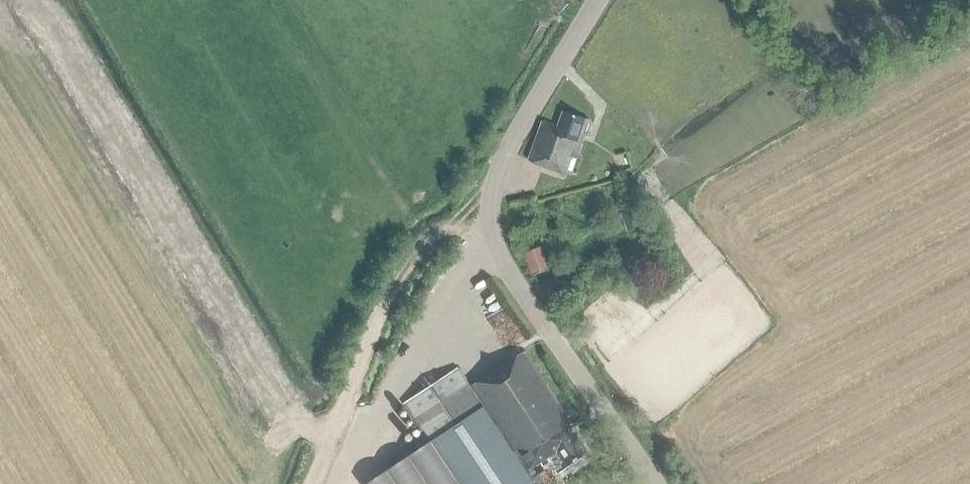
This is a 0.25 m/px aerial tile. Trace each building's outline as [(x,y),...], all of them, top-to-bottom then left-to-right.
[(542,120),(527,159),(568,174),(581,137),(582,137),(589,120),(561,109),(556,125),(542,120)] [(539,248),(522,254),(530,275),(546,269),(539,248)] [(473,381),(529,466),(559,447),(570,463),(586,453),(570,427),(575,424),(525,347),(473,381)] [(368,483),(534,483),(457,368),(404,403),(425,434),(413,442),(418,450),(368,483)] [(533,478),(537,483),(553,483),(544,470),(533,478)]
